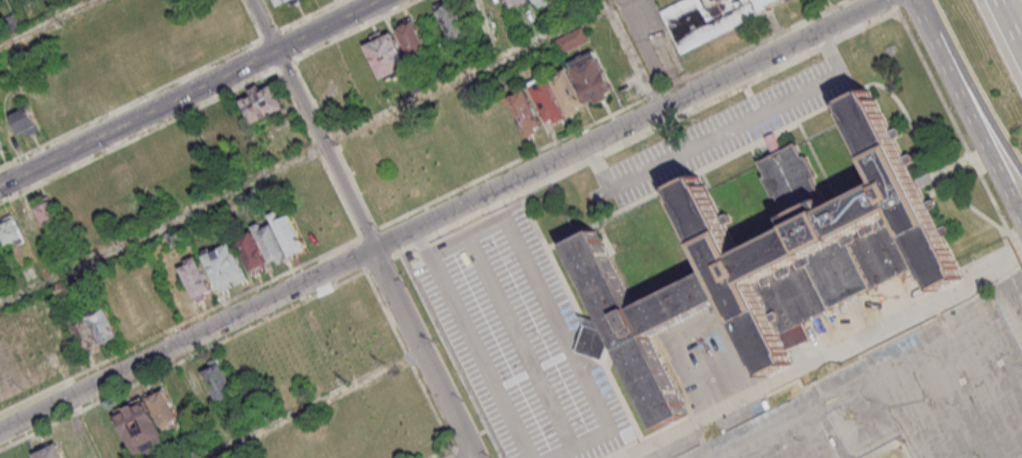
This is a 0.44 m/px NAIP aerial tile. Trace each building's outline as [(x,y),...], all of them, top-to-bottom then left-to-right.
[(451,41),(469,33),(454,0),(436,9),(451,41)] [(510,9),(533,1),(534,6),(551,0),(507,0),(510,9)] [(684,56),(761,18),(763,20),(761,21),(762,24),(773,19),(772,16),(789,7),(791,10),(812,0),(694,0),(663,15),(684,56)] [(394,27),(411,60),(430,51),(413,18),(394,27)] [(563,53),(589,40),(582,26),(556,39),(563,53)] [(363,42),(380,80),(409,67),(392,29),(363,42)] [(587,106),(615,95),(596,49),(569,60),(587,106)] [(547,126),(586,110),(568,66),(529,82),(547,126)] [(239,100),(251,125),(284,109),(272,84),(239,100)] [(526,138),(546,129),(526,88),(506,97),(526,138)] [(566,244),(594,230),(633,308),(712,269),(696,236),(689,239),(686,233),(692,230),(677,199),(679,198),(673,187),(697,176),(702,187),(705,186),(720,216),(726,213),(729,220),(724,222),(740,255),(793,228),(776,195),(772,197),(762,176),(766,174),(759,161),(796,143),(802,156),(806,155),(816,175),(812,177),(828,209),(882,183),(867,153),(860,156),(856,148),(864,145),(848,113),(850,112),(845,101),(868,90),(873,100),(876,99),(891,130),(897,127),(901,134),(895,137),(904,156),(910,153),(914,160),(908,164),(927,202),(933,198),(937,206),(930,209),(940,228),(946,224),(949,231),(942,235),(959,268),(957,269),(962,279),(939,290),(934,281),(932,281),(922,262),(898,212),(754,283),(779,333),(788,351),(785,352),(792,365),(768,377),(762,365),(760,366),(745,336),(738,339),(735,331),(741,328),(732,310),(725,313),(721,306),(729,303),(726,297),(649,336),(688,415),(659,430),(566,244)] [(39,131),(30,106),(12,113),(21,137),(39,131)] [(766,136),(770,151),(779,149),(775,133),(766,136)] [(60,219),(51,198),(35,205),(44,226),(60,219)] [(19,213),(28,247),(46,243),(37,208),(19,213)] [(249,273),(307,250),(292,214),(280,219),(277,211),(269,214),(272,221),(235,236),(249,273)] [(779,333),(922,262),(898,212),(754,283),(779,333)] [(5,246),(23,240),(14,214),(0,219),(0,232),(5,246)] [(184,240),(181,230),(167,234),(170,244),(184,240)] [(202,251),(218,293),(248,281),(231,240),(202,251)] [(195,301),(214,292),(197,255),(178,263),(195,301)] [(141,329),(158,321),(141,286),(124,294),(141,329)] [(106,305),(69,319),(83,354),(119,340),(106,305)] [(184,377),(198,411),(236,396),(222,362),(184,377)] [(161,431),(180,424),(167,390),(115,410),(133,457),(167,445),(161,431)] [(36,457),(65,457),(59,442),(34,452),(36,457)]
